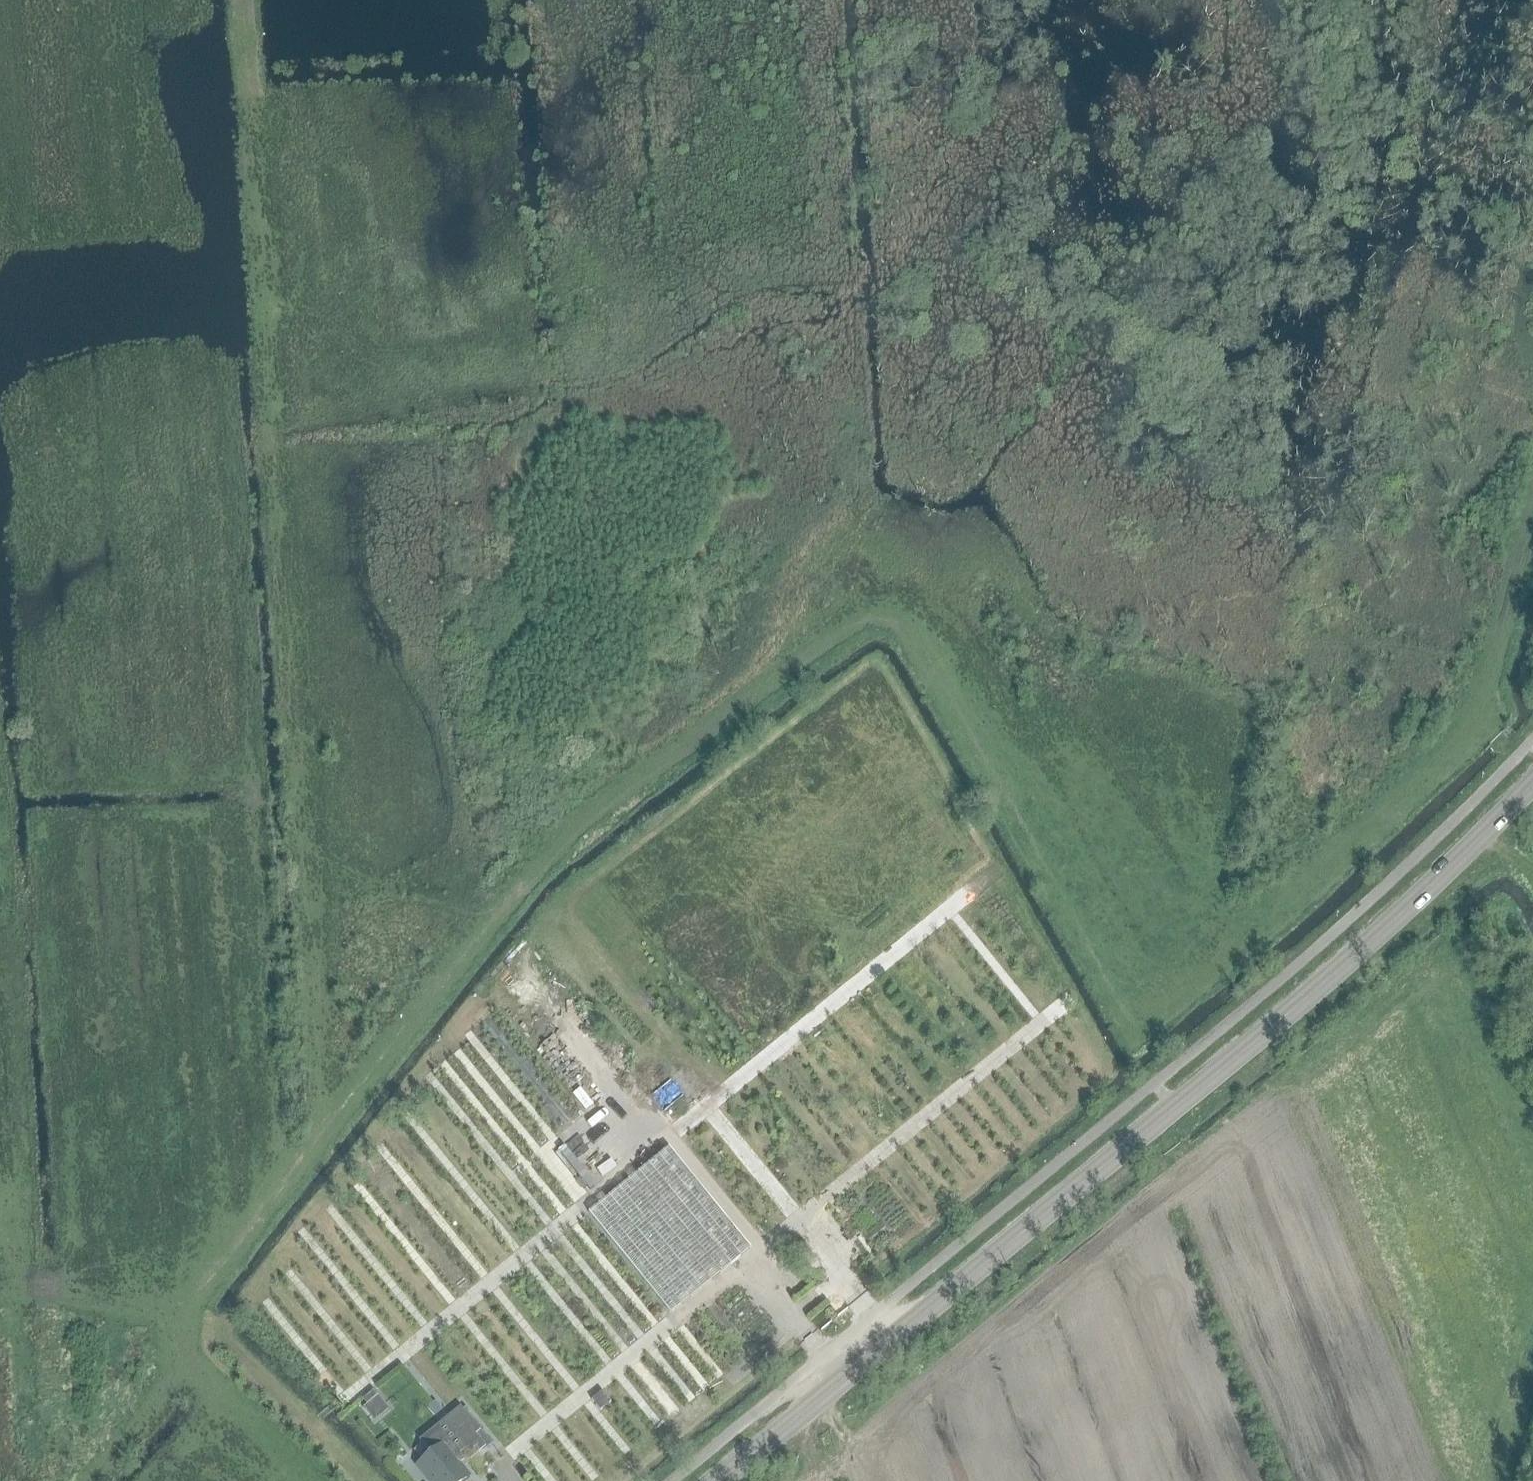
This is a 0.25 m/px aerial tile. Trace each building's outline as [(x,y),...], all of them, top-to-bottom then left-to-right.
[(750,1246),(668,1146),(587,1211),(669,1312),(750,1246)] [(362,1407),(374,1421),(389,1408),(378,1395),(374,1390),(362,1399),(366,1404),(362,1407)] [(423,1474),(429,1480),(461,1480),(468,1475),(459,1464),(464,1460),(465,1462),(485,1446),(475,1434),(480,1430),(460,1405),(419,1439),(431,1453),(418,1464),(408,1452),(395,1462),(404,1473),(405,1471),(413,1480),(415,1480),(423,1474)]
